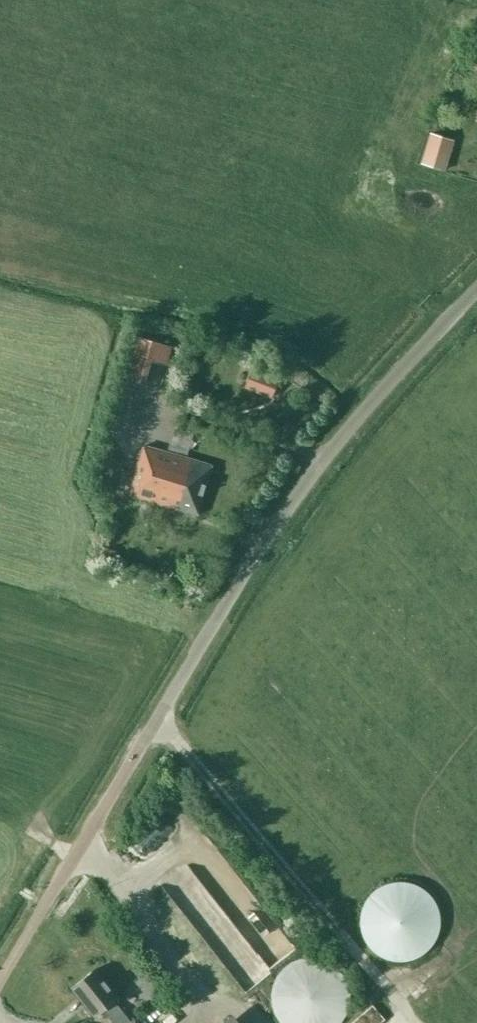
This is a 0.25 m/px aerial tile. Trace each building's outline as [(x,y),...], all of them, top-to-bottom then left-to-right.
[(419,163),(444,171),(453,141),(428,133),(419,163)] [(135,336),(123,378),(142,383),(154,342),(135,336)] [(253,367),(246,387),(269,395),(276,376),(253,367)] [(139,461),(131,495),(197,515),(211,465),(144,445),(140,461),(139,461)] [(98,560),(109,565),(115,551),(103,546),(98,560)] [(159,883),(181,907),(205,885),(183,861),(159,883)] [(439,917),(438,912),(437,910),(437,907),(435,904),(434,902),(431,898),(429,896),(426,893),(421,889),(416,887),(412,885),(407,884),(403,883),(399,883),(392,884),(387,885),(382,887),(377,890),(374,892),(369,897),(367,900),(364,904),(362,909),(360,914),(360,918),(359,921),(359,925),(360,927),(360,931),(361,934),(362,937),(364,941),(365,944),(366,946),(368,948),(370,951),(373,953),(375,955),(378,958),(381,959),(384,960),(386,961),(389,962),(392,963),(395,963),(398,963),(401,963),(405,963),(408,963),(411,962),(415,961),(419,958),(422,957),(425,955),(427,953),(430,950),(431,948),(433,946),(435,943),(436,939),(438,936),(439,931),(440,924),(440,920),(439,917)] [(340,1022),(341,1020),(343,1018),(344,1015),(346,1012),(347,1009),(348,1007),(349,1003),(349,999),(349,995),(349,992),(349,989),(348,987),(347,984),(346,982),(345,979),(344,977),(343,974),(341,972),(338,969),(335,966),(331,963),(329,962),(326,961),(323,959),(319,958),(316,958),(313,957),(308,957),(304,958),(300,959),(296,960),(294,961),(291,962),(288,964),(286,966),(284,968),(281,971),(278,974),(277,976),(276,979),(274,981),(273,984),(272,988),(272,990),(271,993),(271,996),(271,998),(271,1000),(272,1002),(273,1006),(273,1009),(274,1012),(276,1014),(277,1016),(278,1019),(281,1022),(282,1022),(339,1022),(340,1022)] [(180,966),(195,983),(204,976),(189,958),(180,966)] [(95,968),(71,987),(93,1016),(102,1009),(114,1022),(138,1022),(133,1017),(129,1020),(113,1000),(117,996),(95,968)] [(232,1013),(219,1022),(240,1022),(232,1013)]
